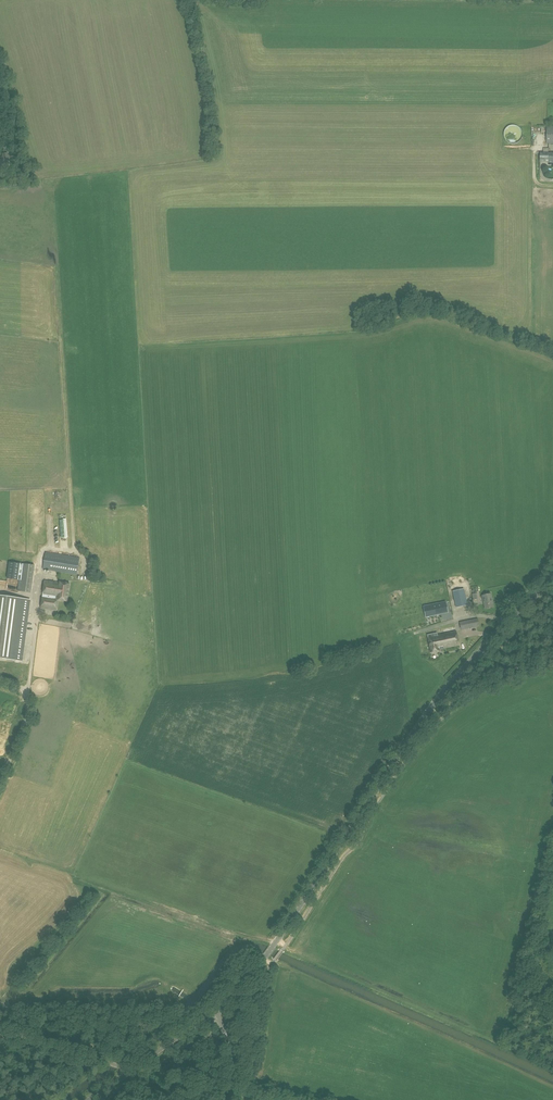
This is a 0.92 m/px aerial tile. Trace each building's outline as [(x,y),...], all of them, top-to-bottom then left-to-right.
[(2,163),(2,165),(7,166),(8,160),(8,158),(8,155),(2,155),(2,158),(0,158),(0,163),(2,163)] [(46,553),(43,569),(76,575),(79,558),(46,553)] [(23,562),(19,589),(32,591),(36,565),(30,564),(30,563),(23,562)] [(59,581),(59,583),(45,580),(40,609),(56,611),(58,600),(67,602),(70,583),(59,581)] [(452,591),(456,608),(468,605),(464,588),(452,591)] [(491,594),(483,596),(485,609),(494,607),(491,594)] [(23,599),(0,596),(0,658),(22,661),(30,600),(23,599)] [(424,614),(420,615),(421,620),(437,618),(436,611),(443,610),(443,606),(435,608),(435,609),(424,611),(424,614)] [(479,626),(478,619),(459,622),(461,630),(479,626)] [(456,631),(438,635),(437,633),(427,635),(430,652),(439,651),(439,649),(459,645),(456,631)]
